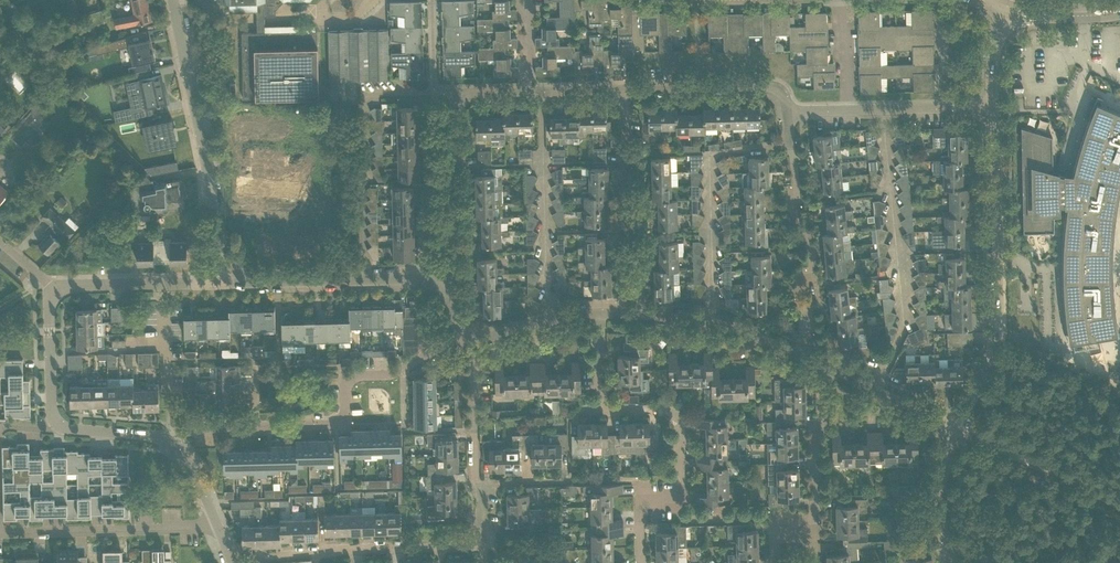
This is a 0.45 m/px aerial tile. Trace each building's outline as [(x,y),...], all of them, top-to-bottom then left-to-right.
[(134,13),(115,17),(117,27),(151,20),(147,0),(131,0),(134,13)] [(264,17),(264,14),(275,13),(275,9),(282,1),(310,1),(310,0),(221,0),(221,3),(230,3),(230,11),(256,11),(257,17),(264,17)] [(460,25),(460,15),(474,12),(474,11),(474,0),(451,0),(442,0),(442,3),(444,3),(444,10),(441,10),(441,17),(442,17),(442,26),(460,25)] [(476,5),(483,5),(485,5),(486,3),(487,2),(495,2),(495,10),(492,10),(492,18),(504,18),(517,18),(516,9),(509,9),(509,0),(476,0),(476,5)] [(559,17),(574,17),(574,10),(573,0),(559,0),(559,17)] [(574,10),(581,10),(581,8),(588,7),(588,26),(597,26),(603,26),(603,20),(602,0),(573,0),(574,10)] [(611,2),(611,0),(602,0),(603,20),(610,20),(610,17),(617,17),(618,35),(632,34),(631,11),(632,11),(631,6),(621,7),(621,1),(611,2)] [(405,27),(422,26),(422,18),(423,18),(423,10),(419,10),(419,3),(422,3),(422,1),(390,2),(390,14),(404,17),(405,27)] [(75,7),(69,9),(71,18),(77,17),(75,7)] [(639,11),(632,11),(631,11),(632,34),(632,52),(644,51),(644,34),(658,34),(659,34),(658,15),(659,15),(658,9),(639,9),(639,11)] [(912,25),(896,25),(896,38),(932,37),(931,28),(933,28),(932,9),(911,10),(912,25)] [(105,21),(101,10),(89,13),(92,25),(105,21)] [(896,38),(896,25),(880,26),(879,11),(858,11),(859,30),(860,30),(860,38),(896,38)] [(805,26),(790,26),(790,34),(789,34),(789,38),(825,38),(825,29),(827,29),(826,12),(805,12),(805,26)] [(667,15),(659,15),(658,15),(659,34),(658,34),(659,51),(671,51),(671,34),(686,34),(686,13),(667,13),(667,15)] [(789,13),(770,13),(770,15),(763,15),(762,14),(763,35),(762,35),(763,51),(775,51),(775,34),(789,34),(790,34),(790,26),(789,13)] [(736,52),(735,16),(727,16),(727,14),(708,15),(708,36),(723,36),(724,52),(736,52)] [(763,35),(762,14),(743,14),(743,15),(735,16),(736,52),(748,51),(748,35),(762,35),(763,35)] [(541,27),(542,37),(535,37),(535,47),(547,46),(559,46),(559,45),(559,38),(556,38),(556,29),(574,29),(574,17),(559,17),(546,17),(547,27),(541,27)] [(492,18),(477,19),(477,31),(496,30),(496,39),(493,39),(493,47),(505,47),(517,47),(517,38),(510,38),(510,28),(505,28),(504,18),(492,18)] [(445,35),(442,35),(442,43),(443,43),(443,51),(461,51),(460,41),(475,38),(474,25),(470,25),(460,25),(457,25),(442,26),(442,28),(445,28),(445,35)] [(422,26),(405,27),(390,27),(391,40),(405,42),(405,52),(423,52),(423,43),(423,36),(420,36),(420,29),(422,29),(422,26)] [(16,31),(15,31),(17,37),(19,42),(19,43),(32,56),(28,40),(27,41),(23,29),(16,31)] [(389,79),(388,29),(328,30),(329,80),(389,79)] [(99,45),(95,46),(96,54),(101,53),(120,49),(119,48),(129,46),(129,47),(132,64),(155,59),(153,52),(150,52),(149,47),(152,46),(151,39),(148,39),(146,30),(99,45)] [(317,31),(313,31),(241,33),(243,99),(319,97),(317,31)] [(575,58),(574,58),(575,74),(584,74),(584,70),(594,70),(594,63),(597,63),(597,65),(604,65),(603,62),(603,50),(603,35),(603,34),(597,35),(588,35),(589,53),(582,53),(582,50),(575,50),(575,58)] [(611,49),(603,49),(604,74),(613,74),(613,67),(622,66),(622,61),(633,61),(632,52),(632,34),(618,35),(618,52),(611,52),(611,49)] [(932,45),(932,37),(896,38),(896,50),(912,50),(913,63),(913,64),(932,63),(932,64),(934,64),(933,45),(932,45)] [(825,38),(789,38),(790,50),(790,51),(806,50),(806,63),(828,63),(827,46),(826,46),(825,38)] [(896,38),(860,38),(860,47),(859,47),(859,66),(861,66),(861,65),(881,65),(881,64),(880,50),(896,50),(896,38)] [(542,66),(535,66),(536,75),(560,75),(560,67),(557,67),(557,61),(565,60),(565,58),(574,58),(575,58),(575,50),(575,45),(559,45),(559,46),(547,46),(547,56),(542,56),(542,66)] [(493,47),(489,47),(478,47),(478,60),(496,59),(496,68),(493,68),(494,76),(518,76),(518,66),(511,67),(511,57),(505,57),(505,47),(493,47)] [(16,53),(14,56),(19,61),(23,65),(29,59),(29,58),(20,49),(16,53)] [(461,51),(443,51),(443,54),(446,54),(446,61),(442,61),(443,68),(443,78),(461,77),(461,66),(475,63),(475,50),(461,51)] [(423,52),(405,52),(391,53),(391,65),(406,68),(406,79),(424,78),(423,69),(424,69),(424,61),(421,61),(420,54),(423,54),(423,52)] [(833,62),(828,63),(806,63),(797,63),(797,76),(813,76),(814,89),(835,89),(834,71),(833,71),(833,62)] [(913,63),(897,64),(897,77),(913,76),(913,92),(934,91),(934,72),(932,72),(932,64),(932,63),(913,64),(913,63)] [(861,65),(861,66),(861,74),(860,74),(860,93),(881,92),(881,77),(897,77),(897,64),(881,64),(881,65),(861,65)] [(134,106),(113,110),(115,122),(116,121),(145,116),(144,108),(150,107),(152,106),(157,105),(158,105),(160,105),(169,103),(167,94),(165,94),(162,80),(161,75),(150,77),(148,78),(144,79),(140,79),(142,88),(138,88),(139,93),(131,94),(134,106)] [(1059,213),(1059,214),(1060,214),(1060,206),(1064,206),(1064,207),(1065,207),(1065,206),(1070,206),(1067,227),(1066,248),(1065,270),(1066,294),(1068,318),(1072,340),(1114,333),(1111,311),(1109,291),(1109,269),(1109,245),(1111,224),(1114,203),(1119,178),(1119,177),(1119,114),(1099,105),(1102,98),(1097,95),(1094,104),(1091,111),(1088,119),(1089,119),(1092,120),(1086,137),(1080,159),(1075,178),(1065,176),(1065,174),(1064,174),(1064,175),(1059,174),(1059,173),(1058,173),(1058,174),(1053,173),(1052,137),(1021,127),(1023,232),(1054,232),(1054,213),(1059,213)] [(33,111),(32,111),(37,115),(38,115),(43,115),(47,110),(39,103),(33,111)] [(376,120),(381,120),(381,108),(376,108),(375,107),(370,110),(375,119),(376,120)] [(397,120),(421,120),(421,114),(417,114),(417,107),(397,108),(397,120)] [(745,107),(731,108),(732,127),(746,126),(745,107)] [(760,126),(760,132),(767,132),(767,119),(760,119),(760,107),(745,107),(746,126),(760,126)] [(717,108),(703,108),(703,113),(704,113),(704,127),(705,127),(718,127),(717,108)] [(731,108),(717,108),(718,127),(732,127),(731,108)] [(663,129),(662,109),(648,109),(648,122),(642,122),(642,135),(649,135),(648,129),(663,129)] [(676,114),(677,114),(677,109),(662,109),(663,129),(676,128),(676,114)] [(592,130),(592,137),(597,137),(597,129),(607,129),(607,128),(610,128),(610,121),(606,121),(606,110),(592,111),(592,130)] [(592,130),(592,111),(577,111),(577,116),(578,116),(578,138),(579,138),(583,138),(583,130),(592,130)] [(518,131),(517,131),(518,139),(524,139),(525,139),(525,131),(532,131),(532,112),(518,113),(518,131)] [(518,131),(518,113),(503,113),(503,118),(504,118),(504,139),(505,139),(510,139),(509,132),(517,131),(518,131)] [(703,113),(690,114),(690,133),(705,132),(705,127),(704,127),(704,113),(703,113)] [(676,128),(676,133),(690,133),(690,114),(677,114),(676,114),(676,128)] [(578,116),(577,116),(564,117),(565,136),(573,135),(573,143),(579,143),(579,138),(578,138),(578,116)] [(565,136),(564,117),(550,117),(550,136),(559,136),(559,143),(565,143),(565,136)] [(503,118),(490,119),(491,146),(505,145),(505,139),(504,139),(504,118),(503,118)] [(1042,118),(1039,126),(1048,129),(1051,120),(1042,118)] [(171,119),(141,125),(142,126),(148,125),(153,148),(150,149),(150,150),(161,148),(177,145),(171,119)] [(376,120),(375,119),(370,122),(375,131),(376,132),(382,132),(381,120),(376,120)] [(491,146),(490,119),(476,119),(476,138),(485,137),(486,146),(491,146)] [(421,120),(397,120),(397,132),(418,131),(418,125),(421,125),(421,120)] [(911,128),(903,128),(903,129),(903,134),(904,137),(904,139),(913,139),(913,128),(911,128)] [(945,128),(933,128),(934,147),(948,146),(967,146),(966,132),(955,132),(951,130),(948,132),(948,133),(945,133),(945,128)] [(376,132),(375,131),(370,134),(376,143),(376,144),(382,144),(382,132),(376,132)] [(418,131),(397,132),(398,144),(421,143),(421,138),(418,137),(418,131)] [(867,145),(873,145),(878,133),(872,131),(865,132),(867,145)] [(132,133),(126,142),(136,149),(143,139),(132,133)] [(903,134),(897,135),(892,138),(898,149),(905,148),(905,145),(904,139),(904,137),(903,134)] [(841,149),(840,143),(833,144),(832,135),(813,136),(814,151),(840,149),(841,149)] [(282,145),(239,146),(239,170),(269,170),(274,170),(276,169),(293,169),(295,214),(251,215),(252,239),(311,238),(310,210),(317,210),(316,182),(321,182),(320,153),(294,154),(294,145),(293,140),(282,140),(282,145)] [(376,144),(376,143),(371,146),(376,155),(377,156),(382,156),(382,144),(376,144)] [(422,149),(421,143),(398,144),(398,156),(418,155),(418,149),(422,149)] [(873,145),(867,145),(868,159),(875,159),(879,147),(873,145)] [(967,146),(948,146),(948,155),(941,155),(941,161),(962,160),(962,161),(967,161),(967,146)] [(905,148),(898,149),(893,152),(900,162),(906,162),(905,148)] [(840,149),(814,151),(816,165),(821,165),(821,164),(841,162),(840,149)] [(377,156),(376,155),(371,158),(376,167),(377,168),(383,168),(382,156),(377,156)] [(418,155),(398,156),(398,168),(422,167),(422,161),(419,161),(418,155)] [(691,171),(697,171),(703,160),(703,155),(690,155),(691,171)] [(742,172),(743,172),(770,172),(770,171),(768,171),(768,157),(749,158),(749,172),(742,172)] [(671,172),(671,169),(670,158),(651,158),(652,172),(671,172)] [(729,173),(729,170),(728,159),(722,159),(716,162),(722,173),(729,173)] [(875,159),(868,159),(869,173),(876,172),(881,161),(875,159)] [(962,160),(941,161),(936,161),(933,161),(933,175),(943,175),(962,174),(962,161),(962,160)] [(177,161),(144,167),(144,168),(148,172),(151,175),(179,170),(177,161)] [(847,161),(841,162),(821,164),(821,165),(822,178),(841,176),(841,175),(840,167),(848,167),(847,161)] [(906,162),(900,162),(894,166),(901,176),(908,176),(906,162)] [(377,168),(376,167),(371,170),(377,180),(383,180),(383,168),(377,168)] [(422,167),(398,168),(398,180),(419,180),(419,173),(422,173),(422,167)] [(481,168),(481,175),(475,175),(476,190),(494,189),(502,189),(502,184),(494,184),(494,176),(496,176),(496,168),(481,168)] [(589,168),(589,174),(581,174),(581,177),(574,177),(574,183),(582,183),(589,183),(608,182),(608,168),(589,168)] [(563,183),(563,179),(562,169),(556,170),(550,173),(556,183),(563,183)] [(703,174),(697,171),(691,171),(691,185),(698,185),(703,174)] [(671,172),(652,172),(652,186),(671,186),(678,186),(677,172),(671,172)] [(770,172),(743,172),(742,172),(743,186),(739,186),(749,186),(763,186),(768,186),(768,185),(770,185),(770,177),(768,177),(768,172),(770,172)] [(876,172),(869,173),(871,187),(878,186),(882,175),(876,172)] [(729,173),(722,173),(716,176),(722,187),(729,187),(729,173)] [(525,188),(532,188),(537,177),(531,174),(525,174),(525,188)] [(943,175),(944,183),(936,183),(936,189),(944,189),(949,189),(949,188),(962,188),(962,187),(962,174),(943,175)] [(156,184),(156,181),(156,180),(156,179),(151,180),(147,175),(124,196),(125,195),(129,199),(129,214),(128,214),(130,214),(148,214),(163,213),(162,213),(162,208),(167,208),(167,213),(182,213),(182,208),(185,208),(185,198),(187,197),(187,192),(184,192),(184,185),(184,182),(182,180),(179,179),(176,179),(161,183),(156,184)] [(848,175),(841,175),(841,176),(822,178),(824,192),(842,190),(841,182),(849,181),(848,175)] [(908,176),(901,176),(896,180),(903,190),(909,190),(908,176)] [(589,183),(589,191),(582,191),(582,196),(582,197),(603,196),(603,197),(608,197),(608,182),(589,183)] [(563,183),(556,183),(550,187),(556,197),(563,197),(563,183)] [(704,188),(698,185),(691,185),(691,199),(698,199),(704,188)] [(371,199),(377,199),(377,187),(371,187),(370,186),(365,189),(370,198),(371,199)] [(413,186),(402,187),(392,187),(392,199),(416,198),(416,193),(413,193),(413,186)] [(671,186),(652,186),(652,200),(671,200),(671,199),(671,186)] [(739,200),(765,200),(765,199),(763,199),(763,186),(749,186),(739,186),(739,187),(744,186),(744,200),(739,200)] [(729,187),(722,187),(717,190),(723,201),(730,200),(729,187)] [(949,188),(949,189),(949,197),(942,198),(942,203),(949,203),(949,202),(968,201),(968,187),(962,187),(962,188),(949,188)] [(538,191),(532,188),(525,188),(526,202),(532,202),(538,191)] [(494,189),(476,190),(476,203),(502,203),(502,189),(494,189)] [(909,190),(903,190),(897,194),(904,204),(911,204),(909,190)] [(105,206),(111,201),(115,197),(110,191),(99,200),(105,206)] [(582,197),(582,196),(577,196),(577,202),(584,202),(584,210),(603,210),(603,197),(603,196),(582,197)] [(55,203),(61,208),(66,202),(61,197),(55,203)] [(563,197),(556,197),(551,201),(557,211),(563,211),(563,197)] [(370,198),(366,201),(365,201),(371,210),(371,211),(377,211),(377,199),(371,199),(370,198)] [(416,204),(416,198),(392,199),(393,211),(413,210),(413,204),(416,204)] [(676,199),(671,199),(671,200),(652,200),(653,201),(658,201),(658,214),(677,213),(676,199)] [(698,199),(691,199),(692,213),(698,213),(704,202),(698,199)] [(730,200),(723,201),(717,204),(723,215),(730,214),(730,200)] [(765,200),(739,200),(744,200),(745,214),(739,214),(764,214),(763,200),(765,200)] [(879,200),(872,201),(874,215),(880,214),(885,203),(879,200)] [(949,202),(949,203),(949,211),(942,211),(942,216),(963,216),(968,216),(968,201),(949,202)] [(532,202),(526,202),(526,216),(532,216),(538,205),(532,202)] [(502,203),(476,203),(476,218),(481,218),(481,217),(495,217),(495,216),(500,216),(500,217),(503,217),(502,203)] [(844,203),(825,205),(827,220),(846,218),(853,218),(852,210),(845,211),(844,203)] [(911,204),(904,204),(899,208),(905,218),(912,217),(911,204)] [(50,233),(39,244),(49,253),(64,237),(66,239),(75,230),(50,208),(42,217),(50,224),(45,229),(50,233)] [(371,211),(371,210),(366,213),(371,222),(371,223),(377,223),(377,211),(371,211)] [(393,217),(388,217),(388,223),(393,223),(417,222),(417,216),(413,216),(413,210),(393,211),(393,217)] [(584,210),(577,210),(577,216),(585,216),(585,225),(604,224),(603,210),(584,210)] [(563,211),(557,211),(551,214),(557,225),(564,225),(563,214),(563,211)] [(677,213),(658,214),(658,228),(677,228),(677,213)] [(704,216),(698,213),(692,213),(692,227),(699,227),(704,216)] [(730,214),(723,215),(717,218),(723,229),(730,228),(730,214)] [(764,214),(739,214),(745,214),(745,228),(740,228),(764,228),(764,227),(764,214)] [(880,214),(874,215),(875,229),(882,228),(887,217),(880,214)] [(495,217),(481,217),(481,218),(482,231),(500,231),(500,230),(500,222),(508,222),(508,216),(503,217),(500,217),(500,216),(495,216),(495,217)] [(532,216),(526,216),(526,230),(533,230),(538,219),(532,216)] [(942,216),(937,216),(937,222),(944,222),(944,230),(964,230),(963,216),(942,216)] [(912,217),(905,218),(900,221),(907,231),(914,231),(912,217)] [(846,227),(846,218),(827,220),(828,233),(841,232),(842,233),(847,232),(855,231),(854,226),(846,227)] [(371,223),(371,222),(366,225),(371,234),(372,235),(378,235),(377,223),(371,223)] [(417,222),(393,223),(393,235),(414,234),(414,228),(417,228),(417,222)] [(764,228),(740,228),(745,228),(745,242),(755,242),(755,247),(764,246),(764,242),(768,242),(767,228),(768,228),(768,227),(764,227),(764,228)] [(730,228),(723,229),(718,232),(724,242),(730,242),(730,228)] [(882,228),(875,229),(877,242),(883,242),(888,231),(882,228)] [(500,231),(482,231),(482,246),(501,245),(501,236),(508,236),(508,230),(500,230),(500,231)] [(533,230),(526,230),(527,244),(533,244),(539,233),(533,230)] [(937,230),(931,230),(931,231),(932,247),(945,247),(945,244),(964,244),(964,230),(944,230),(937,230)] [(914,231),(907,231),(901,235),(908,245),(915,245),(914,231)] [(828,233),(823,233),(824,248),(851,245),(850,241),(842,241),(842,233),(841,232),(828,233)] [(585,253),(604,252),(604,238),(597,238),(597,233),(585,233),(585,248),(578,248),(578,253),(585,253)] [(372,235),(371,234),(366,237),(371,246),(372,247),(378,247),(378,235),(372,235)] [(414,240),(414,234),(393,235),(394,247),(417,246),(417,240),(414,240)] [(171,239),(160,239),(152,239),(152,242),(137,243),(138,264),(153,263),(153,259),(171,258),(171,263),(187,263),(186,242),(171,242),(171,239)] [(564,253),(564,250),(564,239),(558,239),(552,243),(558,253),(564,253)] [(678,255),(678,241),(659,241),(659,256),(678,255)] [(693,255),(700,255),(705,244),(699,241),(692,241),(693,255)] [(889,244),(883,242),(877,242),(878,256),(885,256),(889,244)] [(851,245),(824,248),(826,262),(844,260),(844,259),(852,259),(851,245)] [(372,247),(371,246),(366,249),(373,259),(378,259),(378,247),(372,247)] [(417,252),(417,246),(394,247),(394,259),(414,258),(414,252),(417,252)] [(756,251),(756,255),(751,255),(751,270),(770,269),(770,251),(756,251)] [(585,253),(586,261),(578,262),(578,267),(584,267),(605,266),(605,265),(604,252),(585,253)] [(564,253),(558,253),(552,256),(558,267),(565,267),(564,253)] [(945,263),(938,264),(938,272),(946,272),(964,271),(964,257),(954,257),(953,253),(945,253),(945,263)] [(656,260),(656,269),(659,269),(659,270),(673,269),(673,270),(678,270),(678,255),(659,256),(659,260),(656,260)] [(705,258),(700,255),(693,255),(693,269),(700,269),(705,258)] [(731,270),(731,256),(724,256),(718,260),(724,270),(731,270)] [(885,256),(878,256),(879,270),(886,269),(891,258),(885,256)] [(496,258),(488,259),(477,259),(478,273),(496,273),(504,273),(504,268),(496,268),(496,258)] [(534,258),(527,258),(527,272),(534,272),(539,261),(534,258)] [(917,259),(912,262),(918,273),(925,272),(925,264),(925,258),(920,259),(918,259),(917,259)] [(852,259),(844,259),(844,260),(826,262),(827,276),(846,274),(846,272),(850,272),(853,269),(852,259)] [(610,265),(605,265),(605,266),(584,267),(584,272),(591,271),(591,280),(610,280),(610,265)] [(565,267),(558,267),(552,270),(558,281),(565,281),(565,267)] [(659,270),(659,269),(656,269),(654,269),(655,284),(673,283),(673,270),(673,269),(659,270)] [(706,272),(700,269),(693,269),(694,283),(700,283),(706,272)] [(770,269),(751,270),(752,283),(765,283),(765,284),(771,284),(770,269)] [(731,270),(724,270),(719,274),(725,284),(732,284),(731,270)] [(946,281),(938,281),(939,286),(951,286),(965,285),(965,272),(966,272),(966,271),(964,271),(946,272),(946,281)] [(534,272),(527,272),(528,286),(534,286),(540,275),(534,272)] [(925,272),(918,273),(913,276),(919,287),(926,286),(925,272)] [(496,282),(496,273),(478,273),(478,288),(483,288),(483,287),(504,287),(504,286),(504,282),(496,282)] [(610,280),(591,280),(584,280),(584,285),(592,285),(592,295),(611,294),(610,280)] [(565,281),(558,281),(553,284),(559,295),(565,295),(565,281)] [(673,287),(673,283),(655,284),(655,298),(674,298),(673,287)] [(700,283),(694,283),(694,297),(700,297),(706,286),(700,283)] [(752,283),(746,283),(747,298),(766,298),(765,284),(765,283),(752,283)] [(882,298),(889,297),(894,286),(887,283),(881,284),(882,298)] [(732,284),(725,284),(719,288),(725,298),(732,298),(732,284)] [(951,286),(951,287),(952,294),(944,295),(944,300),(970,299),(970,285),(965,285),(951,286)] [(509,286),(504,286),(504,287),(483,287),(483,288),(484,301),(502,301),(502,300),(502,292),(510,292),(509,286)] [(534,286),(528,286),(528,300),(535,300),(540,289),(534,286)] [(926,286),(919,287),(913,290),(919,300),(926,300),(926,286)] [(848,287),(840,288),(829,289),(830,303),(849,301),(849,302),(857,301),(856,296),(848,296),(848,287)] [(889,297),(882,298),(884,312),(890,311),(895,300),(889,297)] [(738,298),(732,298),(725,298),(725,307),(739,313),(738,298)] [(766,312),(766,298),(747,298),(747,312),(766,312)] [(970,299),(944,300),(944,305),(952,305),(952,313),(952,314),(971,313),(972,313),(971,313),(970,299)] [(502,301),(484,301),(484,315),(503,315),(502,306),(510,305),(510,300),(502,300),(502,301)] [(540,303),(535,300),(528,300),(528,314),(535,314),(540,303)] [(926,300),(919,300),(913,304),(919,314),(926,314),(926,300)] [(849,301),(830,303),(831,318),(837,317),(858,314),(857,301),(849,302),(849,301)] [(394,304),(383,304),(384,330),(384,333),(402,332),(402,331),(402,324),(402,317),(403,317),(417,316),(417,306),(401,306),(401,308),(395,308),(395,302),(394,302),(394,304)] [(361,326),(360,305),(349,305),(349,303),(349,318),(349,326),(361,326)] [(384,330),(383,304),(372,305),(372,330),(384,330)] [(274,307),(262,307),(263,332),(275,332),(275,305),(274,305),(274,307)] [(372,305),(360,305),(361,326),(361,330),(372,330),(372,305)] [(241,329),(240,308),(229,308),(229,306),(228,306),(229,315),(229,329),(241,329)] [(251,307),(240,308),(241,329),(241,333),(252,332),(251,307)] [(263,332),(262,307),(251,307),(252,332),(263,332)] [(102,309),(97,309),(77,309),(77,322),(97,322),(102,322),(102,309)] [(896,314),(890,311),(884,312),(885,326),(892,325),(896,314)] [(196,336),(195,315),(184,316),(184,313),(184,314),(184,337),(196,336)] [(863,313),(858,314),(837,317),(838,331),(857,329),(857,328),(856,320),(864,319),(863,313)] [(952,313),(945,313),(945,328),(960,328),(971,327),(971,313),(952,314),(952,313)] [(926,314),(919,314),(914,318),(920,328),(927,328),(926,314)] [(207,315),(195,315),(196,336),(196,341),(207,340),(207,336),(207,315)] [(207,315),(207,336),(218,336),(218,315),(207,315)] [(229,315),(218,315),(218,336),(230,336),(230,329),(229,329),(229,315)] [(417,316),(403,317),(402,317),(402,324),(417,324),(417,316)] [(294,345),(293,320),(282,320),(282,318),(281,318),(282,345),(283,351),(293,351),(293,345),(294,345)] [(349,318),(337,319),(338,340),(350,340),(349,326),(349,318)] [(316,341),(315,319),(304,320),(305,341),(316,341)] [(326,319),(315,319),(316,341),(327,341),(326,319)] [(337,319),(326,319),(327,341),(338,340),(337,319)] [(304,320),(293,320),(294,345),(305,344),(305,341),(304,320)] [(97,322),(77,322),(77,335),(97,334),(102,334),(102,322),(97,322)] [(898,327),(892,325),(885,326),(887,340),(893,339),(898,327)] [(857,329),(838,331),(836,331),(837,339),(839,339),(840,345),(846,344),(847,349),(858,347),(858,343),(857,334),(865,333),(864,327),(857,328),(857,329)] [(927,328),(920,328),(914,331),(919,343),(920,343),(927,339),(927,328)] [(919,343),(914,331),(908,334),(904,341),(913,346),(914,345),(919,343)] [(97,334),(77,335),(78,348),(98,347),(97,334)] [(418,339),(403,339),(403,347),(418,346),(418,339)] [(618,356),(618,370),(640,370),(639,362),(648,362),(648,348),(638,349),(638,341),(623,342),(624,349),(634,349),(634,355),(618,356)] [(264,346),(252,346),(252,351),(252,356),(264,356),(264,346)] [(145,353),(145,367),(158,366),(158,352),(145,353)] [(712,392),(712,367),(711,352),(704,352),(704,363),(690,363),(691,384),(704,383),(704,392),(712,392)] [(691,384),(690,363),(677,364),(677,353),(669,353),(670,383),(677,383),(677,384),(691,384)] [(107,354),(107,359),(108,367),(115,367),(117,361),(116,356),(109,354),(107,354)] [(920,361),(920,354),(914,354),(914,362),(906,362),(906,368),(895,368),(892,374),(901,378),(901,381),(912,380),(912,382),(920,382),(920,361)] [(920,361),(920,382),(920,380),(934,380),(934,359),(934,354),(928,354),(928,361),(920,361)] [(953,358),(947,359),(947,366),(948,366),(948,386),(948,385),(962,384),(962,373),(965,373),(964,366),(962,366),(953,366),(953,358)] [(9,376),(9,392),(30,391),(30,380),(23,380),(23,359),(0,360),(0,392),(1,392),(0,376),(9,376)] [(934,359),(934,380),(934,385),(948,385),(948,386),(948,366),(947,366),(939,366),(939,359),(934,359)] [(572,373),(559,373),(559,394),(571,393),(572,397),(580,397),(580,392),(580,362),(572,362),(572,373)] [(530,374),(517,374),(517,394),(531,394),(531,393),(538,393),(537,363),(530,363),(530,374)] [(545,363),(537,363),(538,393),(545,392),(545,394),(559,394),(559,373),(545,373),(545,363)] [(517,394),(517,374),(503,374),(503,364),(495,364),(496,394),(503,394),(503,395),(514,395),(517,394)] [(217,380),(239,379),(239,374),(238,374),(238,365),(217,366),(217,380)] [(196,380),(196,377),(196,366),(185,367),(185,380),(196,380)] [(754,376),(754,374),(754,367),(754,366),(746,367),(746,377),(733,378),(733,398),(748,398),(748,397),(754,397),(754,377),(754,376)] [(719,367),(712,367),(712,392),(712,398),(719,398),(719,399),(733,398),(733,378),(719,378),(719,367)] [(640,370),(618,370),(619,385),(635,385),(635,391),(649,391),(649,378),(643,378),(643,370),(640,370)] [(434,390),(434,389),(434,378),(415,378),(415,390),(434,390)] [(239,379),(217,380),(209,380),(209,387),(217,387),(217,393),(240,392),(239,379)] [(784,400),(805,399),(805,385),(789,385),(789,379),(774,379),(775,400),(784,400)] [(196,380),(185,380),(185,394),(194,394),(197,394),(196,380)] [(146,384),(146,389),(146,409),(159,409),(159,383),(146,384)] [(133,384),(120,385),(121,405),(133,404),(133,389),(133,384)] [(95,385),(82,386),(83,406),(95,405),(95,385)] [(108,385),(95,385),(95,405),(108,405),(108,385)] [(120,385),(108,385),(108,405),(121,405),(120,385)] [(82,386),(81,386),(70,386),(70,406),(83,406),(82,386)] [(146,389),(133,389),(133,404),(133,410),(146,409),(146,389)] [(434,402),(434,390),(415,390),(416,403),(434,402)] [(5,402),(5,416),(24,417),(31,417),(30,404),(24,404),(23,393),(23,392),(30,392),(30,391),(9,392),(1,392),(0,392),(0,402),(5,402)] [(217,401),(213,401),(213,407),(240,407),(240,392),(217,393),(217,401)] [(197,394),(194,394),(185,394),(185,408),(200,407),(199,394),(197,394)] [(639,394),(629,395),(629,402),(639,402),(639,394)] [(805,399),(784,400),(784,408),(775,408),(775,421),(781,421),(790,421),(790,414),(805,414),(805,399)] [(434,402),(416,403),(416,415),(435,415),(434,402)] [(435,415),(416,415),(416,427),(435,427),(435,415)] [(712,418),(706,418),(705,418),(695,418),(695,426),(706,426),(707,439),(727,439),(727,425),(726,425),(725,418),(712,418)] [(775,421),(767,421),(767,434),(775,434),(775,442),(797,442),(797,427),(781,427),(781,421),(775,421)] [(620,438),(614,438),(614,453),(627,453),(627,443),(635,443),(634,422),(620,423),(620,438)] [(649,422),(634,422),(635,443),(643,443),(643,452),(656,452),(656,437),(649,437),(649,422)] [(593,444),(592,423),(578,424),(578,439),(571,439),(572,454),(585,454),(585,444),(593,444)] [(614,453),(614,438),(607,438),(607,423),(592,423),(593,444),(593,453),(601,453),(614,453)] [(377,430),(364,431),(365,454),(371,454),(371,450),(377,449),(377,430)] [(389,430),(377,430),(377,449),(383,449),(383,454),(389,454),(389,435),(389,430)] [(365,454),(364,431),(352,431),(352,435),(352,450),(358,450),(358,454),(365,454)] [(896,463),(902,462),(911,462),(911,461),(918,461),(917,431),(909,431),(909,442),(896,442),(896,463)] [(875,462),(875,432),(867,432),(868,443),(854,443),(854,464),(868,463),(868,462),(875,462)] [(896,463),(896,442),(882,443),(882,432),(875,432),(875,462),(882,462),(882,463),(896,463)] [(457,440),(441,440),(441,433),(427,434),(427,447),(436,447),(437,455),(458,454),(457,440)] [(567,448),(567,437),(567,433),(546,434),(546,443),(546,464),(561,464),(560,448),(567,448)] [(854,464),(854,443),(840,444),(840,433),(832,433),(833,463),(840,463),(840,464),(854,464)] [(401,434),(389,435),(389,454),(395,454),(395,458),(401,458),(401,434)] [(512,434),(512,439),(512,448),(504,448),(505,469),(519,469),(519,453),(525,453),(525,449),(524,439),(524,434),(512,434)] [(546,464),(546,443),(538,443),(538,434),(524,434),(524,439),(525,449),(531,448),(532,464),(546,464)] [(352,450),(352,435),(340,436),(340,459),(347,459),(347,455),(352,455),(352,450)] [(490,470),(505,469),(504,448),(504,439),(483,440),(483,454),(490,454),(490,470)] [(727,439),(707,439),(707,453),(696,453),(696,461),(726,460),(726,453),(727,453),(727,439)] [(333,440),(321,441),(322,464),(328,464),(328,460),(334,459),(333,440)] [(309,461),(309,441),(296,441),(296,446),(297,465),(303,465),(303,461),(309,461)] [(322,464),(321,441),(309,441),(309,461),(315,461),(315,464),(322,464)] [(775,442),(767,442),(768,463),(782,463),(782,457),(798,456),(797,442),(775,442)] [(29,449),(17,450),(17,446),(2,446),(3,469),(3,467),(6,467),(6,466),(20,466),(20,473),(13,473),(13,482),(29,482),(29,457),(29,449)] [(284,446),(272,446),(272,451),(273,469),(279,469),(279,465),(284,465),(284,446)] [(296,446),(284,446),(284,465),(290,464),(290,469),(297,469),(297,465),(296,446)] [(29,457),(29,482),(41,481),(43,481),(43,469),(53,469),(53,455),(53,449),(40,449),(40,457),(29,457)] [(65,455),(54,455),(53,449),(53,455),(53,469),(54,481),(54,485),(67,484),(67,473),(78,473),(77,453),(77,450),(65,451),(65,455)] [(236,475),(235,451),(224,452),(224,471),(230,470),(231,475),(236,475)] [(249,470),(248,451),(235,451),(236,475),(243,474),(243,470),(249,470)] [(260,451),(248,451),(249,470),(255,470),(255,474),(261,474),(260,451)] [(272,451),(260,451),(261,474),(267,474),(267,469),(273,469),(272,451)] [(102,475),(102,459),(102,456),(90,456),(90,453),(77,453),(78,473),(78,484),(89,484),(89,475),(102,475)] [(115,457),(102,457),(102,456),(102,459),(102,475),(102,484),(107,483),(111,483),(129,483),(129,482),(113,483),(113,475),(128,475),(128,454),(115,455),(115,457)] [(458,454),(437,455),(437,463),(428,463),(428,476),(440,476),(442,476),(442,469),(458,469),(458,454)] [(726,460),(696,461),(696,468),(707,468),(708,481),(728,481),(728,466),(726,466),(726,460)] [(782,469),(782,463),(768,463),(768,476),(768,484),(777,484),(798,484),(798,469),(782,469)] [(428,476),(426,476),(426,489),(435,489),(435,497),(456,496),(456,482),(440,482),(440,476),(428,476)] [(378,479),(369,480),(369,481),(369,488),(378,488),(378,480),(378,479)] [(386,479),(378,479),(378,480),(378,488),(386,487),(386,479)] [(353,480),(344,480),(344,488),(345,488),(353,488),(353,480)] [(362,480),(353,480),(353,488),(362,488),(362,480)] [(54,514),(54,512),(54,485),(54,481),(43,481),(41,481),(41,495),(30,496),(30,519),(43,519),(43,514),(54,514)] [(728,481),(708,481),(708,495),(697,495),(697,503),(727,502),(727,495),(728,495),(728,481)] [(17,515),(29,515),(29,519),(30,519),(30,496),(29,482),(13,482),(3,482),(3,491),(20,491),(20,501),(3,502),(4,520),(17,519),(17,515)] [(103,514),(114,514),(114,517),(129,517),(129,499),(112,500),(112,492),(129,492),(129,483),(111,483),(111,488),(107,488),(107,483),(102,484),(102,495),(103,511),(103,514)] [(54,485),(54,512),(54,514),(66,514),(66,518),(79,518),(78,498),(67,498),(67,484),(54,485)] [(89,484),(78,484),(78,498),(79,518),(91,518),(91,511),(103,511),(102,495),(89,495),(89,484)] [(622,484),(583,485),(583,494),(591,494),(591,506),(611,506),(611,492),(622,492),(622,484)] [(798,484),(777,484),(777,492),(768,493),(769,506),(783,505),(783,498),(799,498),(798,484)] [(914,484),(903,485),(897,485),(897,493),(915,493),(914,484)] [(537,499),(537,497),(537,486),(523,487),(523,493),(507,494),(507,508),(528,508),(528,499),(537,499)] [(273,489),(264,489),(264,490),(264,497),(273,497),(273,489)] [(282,489),(273,489),(273,497),(282,497),(282,489)] [(401,529),(401,521),(406,521),(406,517),(406,505),(406,490),(399,491),(399,505),(394,505),(394,512),(388,512),(388,532),(401,532),(401,529)] [(456,496),(435,497),(436,505),(426,505),(427,518),(441,518),(441,511),(457,511),(456,496)] [(866,499),(863,499),(852,499),(852,505),(836,506),(837,520),(858,520),(858,511),(867,511),(866,499)] [(254,500),(242,501),(231,501),(231,508),(240,508),(254,507),(254,521),(255,545),(268,545),(267,525),(259,525),(259,520),(262,520),(262,506),(254,507),(254,500)] [(611,506),(591,506),(592,520),(591,520),(591,521),(593,521),(593,527),(623,527),(623,519),(612,519),(611,506)] [(254,507),(240,508),(240,515),(249,515),(249,525),(242,525),(242,545),(255,545),(254,521),(254,507)] [(528,508),(507,508),(508,523),(524,522),(524,529),(542,529),(542,516),(535,516),(535,508),(528,508)] [(375,512),(363,513),(363,533),(376,533),(375,512)] [(388,512),(375,512),(376,533),(388,532),(388,512)] [(338,533),(338,513),(324,514),(325,534),(338,533)] [(351,533),(350,513),(338,513),(338,533),(351,533)] [(363,513),(350,513),(351,533),(363,533),(363,513)] [(318,538),(318,527),(318,518),(305,519),(306,539),(318,538)] [(293,539),(292,519),(280,519),(280,525),(280,539),(293,539)] [(306,539),(305,519),(292,519),(293,539),(306,539)] [(858,520),(837,520),(837,535),(853,534),(853,541),(867,541),(866,527),(858,528),(858,520)] [(737,545),(758,545),(757,530),(742,531),(742,524),(727,524),(727,537),(737,537),(737,545)] [(280,539),(280,525),(267,525),(268,545),(281,545),(280,539)] [(656,547),(677,547),(677,539),(686,539),(686,525),(671,526),(672,532),(656,533),(656,547)] [(593,534),(592,534),(592,535),(592,548),(612,548),(612,534),(623,534),(623,527),(593,527),(593,534)] [(123,547),(123,538),(109,537),(109,547),(123,547)] [(828,562),(849,562),(849,560),(858,559),(857,547),(867,546),(867,541),(853,541),(853,546),(842,547),(843,554),(827,555),(828,562)] [(737,545),(737,554),(728,554),(728,562),(742,562),(742,560),(758,559),(758,545),(737,545)] [(677,547),(656,547),(657,562),(672,561),(672,562),(686,562),(686,555),(677,555),(677,547)] [(171,559),(161,559),(161,548),(142,549),(142,562),(171,562),(171,559)] [(592,548),(593,562),(592,562),(594,562),(624,562),(623,561),(613,561),(612,548),(592,548)] [(103,550),(103,561),(103,562),(123,562),(122,553),(122,549),(103,550)] [(58,550),(59,562),(80,562),(78,562),(77,550),(58,550)] [(17,562),(39,562),(39,555),(35,555),(35,551),(31,551),(21,551),(16,551),(17,559),(17,562)]
